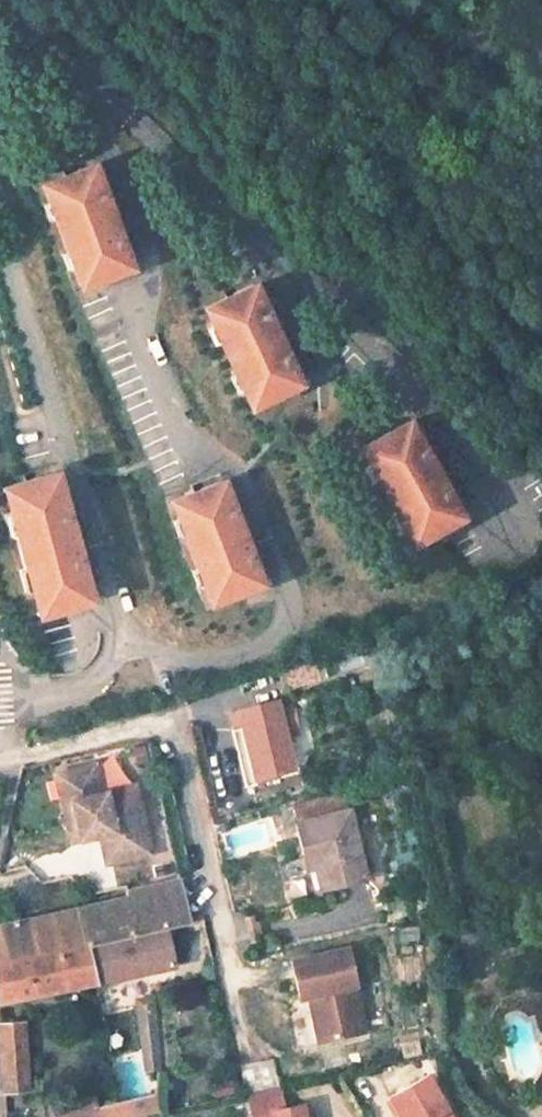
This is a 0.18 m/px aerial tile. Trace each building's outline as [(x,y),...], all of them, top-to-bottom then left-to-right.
[(79,287),(129,266),(86,164),(36,185),(44,205),(37,207),(44,224),(51,221),(65,255),(58,258),(63,270),(71,267),(79,287)] [(336,288),(349,301),(358,292),(345,279),(336,288)] [(239,393),(245,409),(296,387),(253,286),(202,307),(210,324),(203,327),(210,343),(215,340),(230,374),(224,377),(232,396),(239,393)] [(408,542),(458,516),(407,420),(356,446),(366,465),(361,467),(369,482),(374,480),(392,513),(387,515),(394,530),(400,527),(408,542)] [(40,614),(88,602),(57,474),(8,486),(14,510),(6,512),(13,537),(20,536),(28,569),(21,571),(26,592),(34,590),(40,614)] [(211,602),(260,581),(219,482),(168,504),(174,518),(167,521),(175,541),(182,538),(196,571),(190,573),(197,590),(204,587),(211,602)] [(281,685),(322,674),(318,657),(277,668),(281,685)] [(233,781),(278,770),(262,704),(217,715),(233,781)] [(108,860),(151,848),(133,781),(100,790),(93,761),(53,771),(71,839),(100,831),(108,860)] [(309,874),(314,894),(360,883),(345,817),(290,830),(301,876),(309,874)] [(44,990),(43,983),(170,958),(164,923),(181,919),(172,873),(127,882),(130,893),(0,919),(0,927),(6,957),(0,959),(0,993),(30,986),(32,993),(44,990)] [(306,995),(316,1040),(362,1030),(343,948),(288,960),(296,997),(306,995)] [(149,986),(134,988),(141,1049),(157,1047),(149,986)] [(24,1086),(21,1019),(0,1018),(0,1087),(24,1086)] [(242,1085),(273,1083),(272,1060),(240,1062),(242,1085)] [(386,1096),(398,1116),(447,1116),(425,1073),(386,1096)] [(42,1116),(139,1116),(157,1113),(153,1094),(42,1116)] [(261,1098),(233,1116),(234,1116),(272,1116),(261,1098)]
